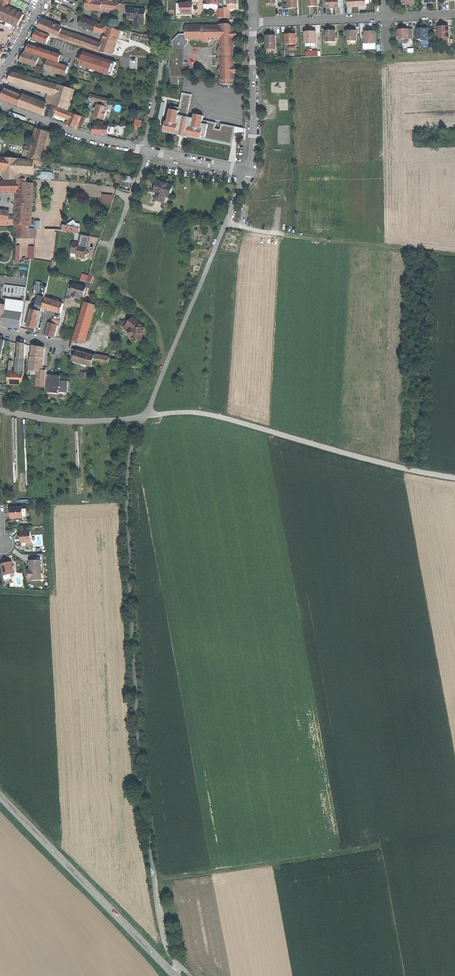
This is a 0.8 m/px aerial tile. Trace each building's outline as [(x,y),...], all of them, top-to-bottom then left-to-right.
[(1,7),(0,10),(0,23),(6,26),(8,21),(18,26),(25,15),(7,7),(9,0),(2,0),(1,4),(1,7)] [(102,8),(113,10),(114,3),(114,2),(103,1),(103,2),(91,0),(87,0),(86,4),(86,8),(102,11),(102,8)] [(230,18),(230,8),(237,8),(237,0),(228,0),(228,8),(224,8),(224,9),(224,18),(230,18)] [(297,9),(297,0),(287,0),(288,9),(293,9),(297,9)] [(340,8),(339,0),(327,0),(327,9),(334,8),(340,8)] [(58,8),(58,7),(67,11),(69,8),(55,2),(52,6),(58,8)] [(177,15),(193,15),(193,6),(193,3),(190,4),(190,3),(187,3),(186,4),(177,4),(177,15)] [(146,10),(130,9),(128,21),(133,22),(135,25),(135,19),(138,20),(138,25),(144,26),(144,21),(145,20),(145,17),(146,10)] [(102,45),(62,31),(60,37),(59,39),(72,43),(100,53),(113,56),(119,40),(122,41),(125,32),(122,31),(98,24),(83,18),(82,22),(80,26),(95,32),(96,29),(106,33),(102,45)] [(39,28),(60,37),(62,31),(62,29),(44,21),(42,23),(41,25),(39,28)] [(233,84),(233,80),(234,80),(235,74),(236,73),(236,68),(234,66),(234,58),(233,58),(233,54),(234,53),(234,39),(236,36),(236,32),(233,30),(233,28),(230,24),(220,25),(220,26),(203,26),(203,25),(186,25),(186,34),(182,34),(182,37),(185,40),(186,39),(188,40),(190,40),(203,40),(203,41),(204,42),(209,42),(212,40),(216,40),(218,38),(222,41),(220,43),(220,48),(218,50),(218,54),(218,62),(220,64),(220,68),(218,70),(218,74),(220,75),(221,75),(221,80),(222,80),(222,84),(233,84)] [(444,29),(439,29),(440,42),(449,41),(449,27),(446,27),(444,27),(444,29)] [(422,29),(417,29),(417,40),(421,40),(421,41),(427,41),(427,34),(429,34),(429,28),(422,29)] [(51,36),(36,30),(33,38),(47,44),(51,36)] [(347,31),(347,41),(349,41),(356,41),(357,41),(356,30),(351,31),(347,31)] [(403,30),(398,30),(398,40),(409,40),(408,30),(403,30)] [(326,35),(326,42),(336,42),(336,31),(330,31),(326,31),(326,35)] [(365,32),(366,43),(375,42),(375,31),(370,31),(365,32)] [(305,32),(306,46),(317,46),(316,32),(311,32),(305,32)] [(182,37),(182,34),(180,35),(173,41),(173,46),(175,48),(186,48),(189,43),(190,40),(188,40),(186,39),(185,40),(182,37)] [(286,44),(296,44),(296,34),(290,34),(286,34),(286,44)] [(272,49),(276,49),(276,36),(271,36),(266,36),(266,41),(267,41),(267,49),(268,49),(269,50),(271,50),(272,49)] [(61,54),(27,43),(25,51),(59,62),(61,54)] [(170,60),(167,68),(170,68),(170,78),(185,77),(185,70),(189,69),(188,63),(186,63),(186,48),(175,48),(170,48),(170,60)] [(78,64),(111,74),(115,62),(82,52),(78,64)] [(25,63),(37,67),(41,58),(25,53),(20,62),(25,63)] [(45,68),(67,74),(69,67),(47,60),(45,68)] [(53,105),(69,111),(75,90),(59,85),(15,72),(11,80),(57,94),(54,101),(48,99),(47,104),(48,104),(53,106),(53,105)] [(10,91),(6,89),(2,99),(19,107),(45,116),(48,107),(47,107),(48,104),(47,104),(23,96),(10,91)] [(100,119),(105,120),(109,108),(111,109),(112,105),(109,104),(111,100),(107,99),(91,94),(90,98),(105,102),(104,107),(98,105),(94,117),(100,119)] [(188,135),(199,138),(202,136),(203,129),(201,129),(204,116),(195,114),(197,102),(181,99),(179,111),(170,110),(167,122),(166,122),(164,128),(166,131),(177,133),(177,134),(180,135),(184,136),(184,135),(188,136),(188,135)] [(78,128),(82,117),(49,105),(46,116),(50,117),(54,119),(56,113),(70,118),(68,124),(78,128)] [(133,128),(139,130),(141,125),(141,123),(135,121),(133,128)] [(29,158),(43,161),(50,133),(37,129),(31,150),(25,148),(24,152),(30,153),(29,158)] [(24,180),(24,175),(35,175),(35,161),(28,159),(6,158),(0,157),(0,169),(6,169),(6,180),(19,180),(24,180)] [(53,179),(53,171),(36,172),(36,179),(53,179)] [(19,181),(0,181),(0,193),(19,193),(18,204),(17,217),(9,216),(9,213),(0,212),(0,218),(17,220),(16,225),(29,226),(32,183),(19,183),(19,181)] [(161,202),(163,196),(166,197),(170,185),(154,181),(152,187),(151,192),(153,193),(151,199),(161,202)] [(113,204),(115,195),(104,193),(102,202),(113,204)] [(69,225),(64,224),(62,230),(79,233),(81,223),(70,221),(69,225)] [(17,238),(36,239),(37,229),(17,228),(17,238)] [(82,257),(86,258),(86,255),(88,254),(89,253),(85,247),(86,247),(89,236),(81,234),(79,241),(81,242),(81,244),(79,243),(73,242),(71,253),(77,254),(76,257),(82,258),(82,257)] [(22,272),(19,265),(23,264),(22,262),(18,264),(0,272),(0,282),(22,272)] [(90,272),(89,275),(83,273),(81,280),(92,283),(95,274),(90,272)] [(87,288),(75,284),(72,293),(74,294),(73,296),(76,297),(81,299),(82,296),(84,297),(87,288)] [(30,327),(37,328),(41,312),(45,298),(47,287),(36,285),(34,295),(39,296),(35,310),(32,309),(27,326),(30,327)] [(23,314),(5,312),(7,301),(8,301),(9,296),(3,295),(2,298),(0,298),(0,325),(21,328),(23,314)] [(45,310),(46,308),(54,311),(61,314),(64,304),(46,298),(43,308),(44,308),(43,309),(45,310)] [(92,311),(105,317),(107,310),(94,304),(85,302),(75,334),(84,337),(92,311)] [(132,336),(132,341),(139,341),(139,339),(142,339),(142,334),(145,334),(144,328),(143,328),(143,326),(133,317),(126,325),(132,329),(129,332),(128,333),(132,336)] [(46,335),(55,337),(58,325),(50,323),(47,332),(46,335)] [(13,361),(10,361),(9,373),(9,384),(24,385),(24,373),(26,345),(19,344),(19,347),(18,358),(18,373),(12,373),(13,361)] [(38,370),(39,370),(37,386),(45,386),(46,371),(43,370),(45,349),(33,346),(33,349),(30,374),(38,375),(38,370)] [(93,361),(108,363),(109,358),(95,356),(77,351),(75,356),(74,361),(91,367),(93,361)] [(55,376),(51,376),(49,392),(67,394),(68,382),(61,382),(61,379),(56,378),(56,376),(55,376)] [(24,507),(12,507),(12,512),(12,517),(21,518),(21,521),(28,522),(28,517),(27,517),(27,518),(23,518),(24,507)] [(32,532),(22,531),(22,537),(22,541),(27,541),(27,544),(32,544),(32,532)] [(42,560),(31,560),(31,563),(31,568),(31,572),(29,572),(29,578),(31,578),(31,579),(41,579),(42,560)] [(11,574),(15,573),(13,562),(8,562),(3,563),(5,574),(3,575),(4,580),(10,579),(12,578),(11,574)]
